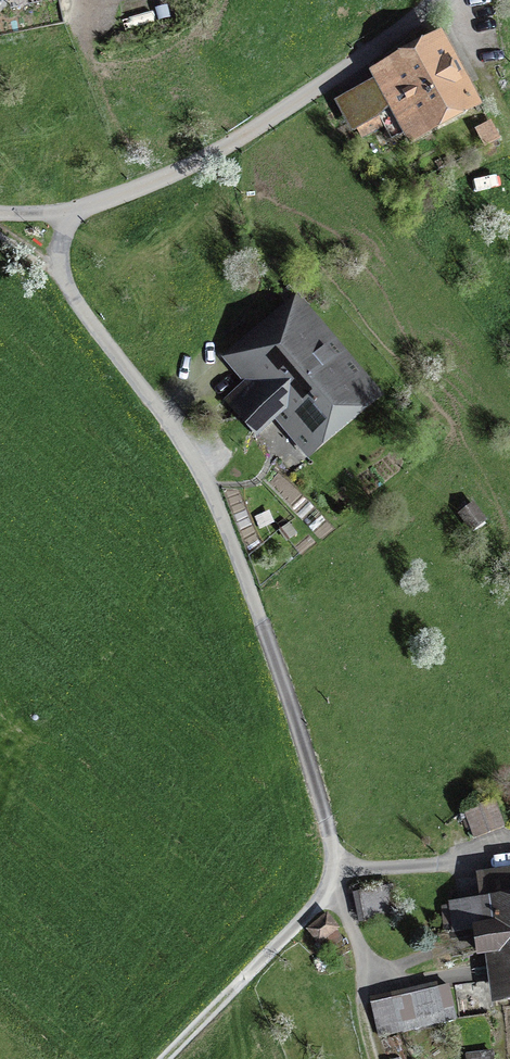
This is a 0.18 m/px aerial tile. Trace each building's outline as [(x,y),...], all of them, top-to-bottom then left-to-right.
[(446,39),(375,77),(378,83),(393,110),(408,138),(478,98),(446,39)] [(393,110),(378,83),(344,101),(358,128),(361,138),(383,126),(379,118),(393,110)] [(257,375),(227,401),(253,430),(282,405),(313,441),(362,399),(292,316),(242,358),(257,375)] [(475,838),(504,827),(494,800),(465,811),(475,838)] [(486,900),(509,896),(509,872),(482,875),(486,900)] [(358,893),(364,920),(396,913),(391,886),(358,893)] [(486,900),(451,904),(455,931),(474,928),(477,951),(499,948),(504,990),(509,989),(509,896),(486,900)] [(310,929),(319,941),(336,927),(327,915),(310,929)] [(379,1035),(455,1018),(447,985),(371,1002),(379,1035)]
